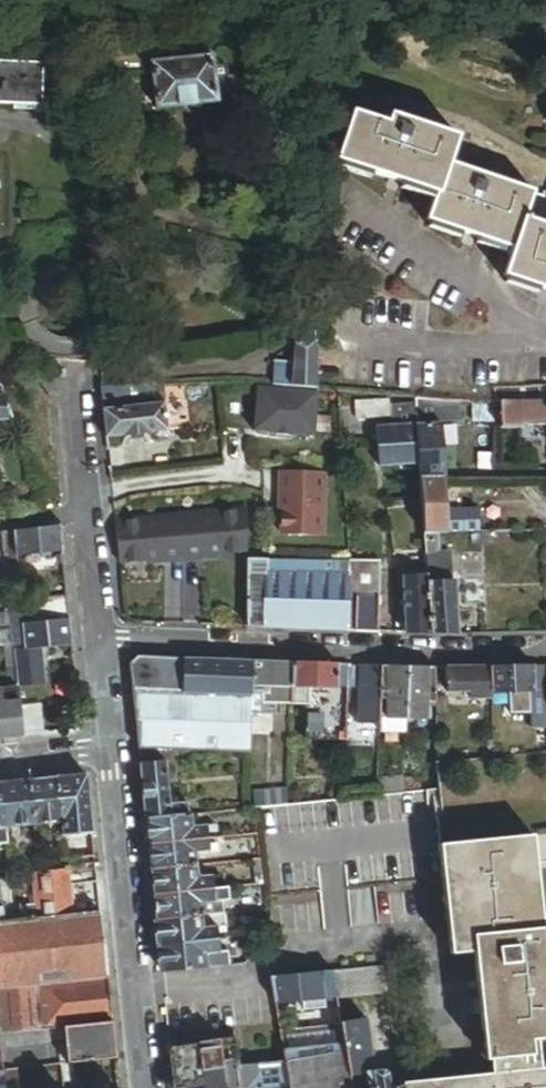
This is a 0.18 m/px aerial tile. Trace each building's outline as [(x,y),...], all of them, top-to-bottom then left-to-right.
[(218,101),(215,64),(214,53),(152,58),(156,106),(218,101)] [(42,105),(44,62),(0,61),(0,103),(42,105)] [(227,63),(215,64),(218,101),(243,99),(241,77),(236,74),(228,75),(227,63)] [(338,160),(371,171),(401,182),(432,192),(434,193),(425,219),(427,220),(459,231),(475,236),(508,248),(513,249),(504,275),(506,276),(538,287),(545,290),(545,192),(543,191),(541,195),(447,163),(457,136),(389,113),(386,122),(351,110),(335,159),(338,160)] [(371,171),(338,160),(336,167),(368,178),(371,171)] [(432,192),(401,182),(399,188),(430,199),(432,192)] [(459,231),(427,220),(425,228),(456,238),(459,231)] [(508,248),(475,236),(473,244),(505,255),(508,248)] [(538,287),(506,276),(504,283),(536,294),(538,287)] [(313,390),(313,342),(298,341),(294,346),(292,364),(279,363),(276,386),(313,390)] [(258,385),(254,431),(275,433),(293,434),(314,437),(319,390),(313,390),(276,386),(258,385)] [(161,386),(101,388),(106,438),(167,431),(161,386)] [(499,388),(500,402),(500,429),(518,428),(524,428),(524,426),(545,426),(545,388),(499,388)] [(14,419),(6,398),(8,421),(14,419)] [(460,422),(461,400),(413,398),(414,403),(416,425),(440,423),(460,422)] [(389,399),(355,401),(356,419),(390,417),(389,399)] [(493,401),(478,401),(476,430),(495,430),(493,401)] [(392,405),(393,427),(416,425),(414,403),(392,405)] [(416,425),(419,464),(420,478),(442,478),(444,478),(440,423),(416,425)] [(378,467),(419,464),(416,425),(393,427),(375,428),(378,467)] [(524,426),(524,428),(518,428),(518,442),(533,442),(533,437),(545,437),(545,426),(524,426)] [(280,472),(280,493),(282,493),(282,512),(281,535),(323,536),(324,473),(280,472)] [(442,478),(420,478),(425,534),(447,533),(442,478)] [(242,510),(115,523),(119,564),(145,562),(161,560),(161,563),(204,558),(204,555),(220,554),(247,551),(242,510)] [(62,526),(3,532),(7,569),(19,568),(18,556),(64,552),(62,526)] [(449,554),(448,533),(447,533),(425,534),(426,555),(449,554)] [(473,533),(459,533),(459,545),(473,545),(473,533)] [(449,554),(426,555),(427,565),(428,582),(451,580),(449,554)] [(380,563),(348,562),(351,597),(380,596),(380,563)] [(432,634),(428,582),(427,565),(420,566),(421,576),(404,577),(401,577),(405,633),(432,634)] [(404,567),(404,577),(421,576),(420,566),(404,567)] [(451,580),(428,582),(432,634),(457,635),(454,580),(451,580)] [(354,631),(379,632),(380,596),(351,597),(354,631)] [(71,620),(69,597),(33,601),(35,624),(71,620)] [(0,616),(0,628),(13,626),(12,615),(0,616)] [(71,620),(35,624),(24,625),(27,650),(74,645),(71,620)] [(24,625),(13,626),(16,651),(27,650),(24,625)] [(3,646),(7,690),(0,690),(0,705),(21,703),(16,651),(13,626),(0,628),(0,646),(3,646)] [(182,690),(184,659),(138,656),(130,665),(139,748),(172,750),(250,757),(252,716),(253,693),(182,690)] [(254,661),(184,659),(182,690),(253,693),(253,687),(254,661)] [(293,663),(254,661),(253,687),(254,687),(260,687),(292,688),(293,663)] [(338,665),(293,663),(292,688),(291,705),(316,706),(316,704),(319,705),(319,689),(338,689),(338,665)] [(348,690),(349,665),(338,665),(338,689),(348,690)] [(359,708),(361,666),(349,665),(348,690),(347,707),(359,708)] [(382,666),(361,666),(359,708),(358,725),(362,725),(380,726),(381,705),(382,666)] [(409,668),(388,667),(386,706),(386,719),(407,720),(409,668)] [(491,668),(492,693),(509,693),(530,692),(530,713),(531,729),(545,728),(545,667),(491,668)] [(429,668),(409,668),(407,720),(428,721),(428,708),(428,707),(429,668)] [(435,685),(435,669),(429,668),(428,707),(436,707),(436,698),(435,685)] [(492,693),(491,668),(447,669),(447,685),(447,694),(471,693),(471,700),(493,700),(492,693)] [(447,669),(435,669),(435,685),(447,685),(447,669)] [(253,687),(253,693),(252,716),(262,717),(262,704),(263,692),(260,692),(254,692),(254,687),(253,687)] [(292,688),(260,687),(260,692),(263,692),(262,704),(291,705),(292,688)] [(530,692),(509,693),(510,713),(530,713),(530,692)] [(446,698),(436,698),(436,707),(436,708),(437,715),(446,714),(446,698)] [(44,736),(41,702),(21,704),(24,738),(44,736)] [(24,738),(21,704),(21,703),(0,705),(0,740),(24,738)] [(386,706),(381,705),(380,726),(380,733),(385,733),(406,734),(407,720),(386,719),(386,706)] [(361,737),(380,737),(380,733),(380,726),(362,725),(361,737)] [(385,733),(385,746),(406,746),(406,734),(385,733)] [(172,750),(139,748),(140,758),(172,754),(172,750)] [(172,754),(140,758),(141,764),(165,762),(173,761),(172,754)] [(146,820),(189,816),(187,803),(170,805),(165,762),(141,764),(146,820)] [(87,775),(59,778),(63,823),(65,839),(93,836),(87,775)] [(63,823),(59,778),(31,781),(35,826),(63,823)] [(404,779),(378,782),(377,798),(404,795),(404,779)] [(35,826),(31,781),(4,784),(8,829),(35,826)] [(4,784),(0,784),(0,829),(8,829),(4,784)] [(256,810),(288,806),(288,790),(254,793),(256,810)] [(192,816),(189,816),(146,820),(149,845),(202,840),(202,833),(207,832),(207,825),(193,827),(192,816)] [(8,829),(0,829),(0,846),(10,845),(8,829)] [(539,1072),(536,1043),(545,1042),(545,931),(541,932),(531,834),(437,843),(449,955),(472,953),(483,1061),(490,1060),(491,1074),(402,1083),(402,1087),(545,1087),(545,1072),(539,1072)] [(203,846),(202,840),(149,845),(151,870),(197,866),(195,855),(210,853),(209,846),(203,846)] [(67,863),(96,860),(94,843),(65,846),(67,863)] [(198,877),(197,866),(151,870),(154,895),(208,890),(207,884),(213,883),(212,875),(198,877)] [(37,907),(38,920),(74,916),(70,873),(34,877),(37,907)] [(228,888),(208,890),(154,895),(157,921),(202,916),(201,905),(215,904),(224,903),(230,902),(228,888)] [(102,913),(100,900),(76,902),(77,916),(102,913)] [(224,903),(215,904),(216,915),(225,914),(224,903)] [(201,905),(202,916),(216,915),(215,904),(201,905)] [(26,908),(27,921),(38,920),(37,907),(26,908)] [(0,923),(0,989),(108,978),(102,913),(77,916),(74,916),(38,920),(27,921),(4,923),(0,923)] [(225,914),(216,915),(217,926),(217,929),(227,928),(225,914)] [(216,915),(202,916),(203,927),(217,926),(216,915)] [(203,927),(202,916),(157,921),(159,946),(213,941),(212,934),(218,934),(217,929),(217,926),(203,927)] [(207,967),(229,965),(227,946),(219,947),(220,955),(206,957),(207,967)] [(337,998),(384,994),(380,969),(334,974),(337,998)] [(336,996),(332,972),(272,979),(275,1003),(303,1000),(323,998),(336,996)] [(0,989),(0,1027),(1,1036),(49,1031),(65,1030),(113,1025),(108,978),(0,989)] [(338,1010),(336,996),(323,998),(325,1011),(338,1010)] [(325,1011),(323,998),(303,1000),(304,1013),(325,1011)] [(366,1019),(340,1023),(348,1076),(372,1072),(371,1066),(374,1065),(366,1019)] [(116,1060),(113,1025),(65,1030),(66,1042),(67,1049),(68,1065),(75,1064),(116,1060)] [(280,1033),(285,1061),(289,1087),(344,1087),(334,1027),(280,1033)] [(334,1027),(344,1087),(349,1087),(339,1027),(334,1027)] [(66,1042),(65,1030),(49,1031),(51,1044),(60,1043),(66,1042)] [(1,1036),(2,1050),(51,1045),(51,1044),(49,1031),(1,1036)] [(238,1067),(234,1041),(170,1048),(174,1087),(241,1087),(238,1067)] [(62,1066),(68,1065),(67,1049),(60,1050),(62,1066)] [(26,1056),(3,1058),(4,1071),(19,1070),(27,1069),(26,1056)] [(285,1061),(238,1067),(241,1087),(289,1087),(285,1061)] [(77,1086),(75,1064),(68,1065),(62,1066),(64,1087),(77,1086)] [(4,1071),(6,1087),(21,1087),(19,1070),(4,1071)] [(386,1075),(382,1071),(372,1072),(348,1076),(350,1087),(388,1087),(386,1075)]
